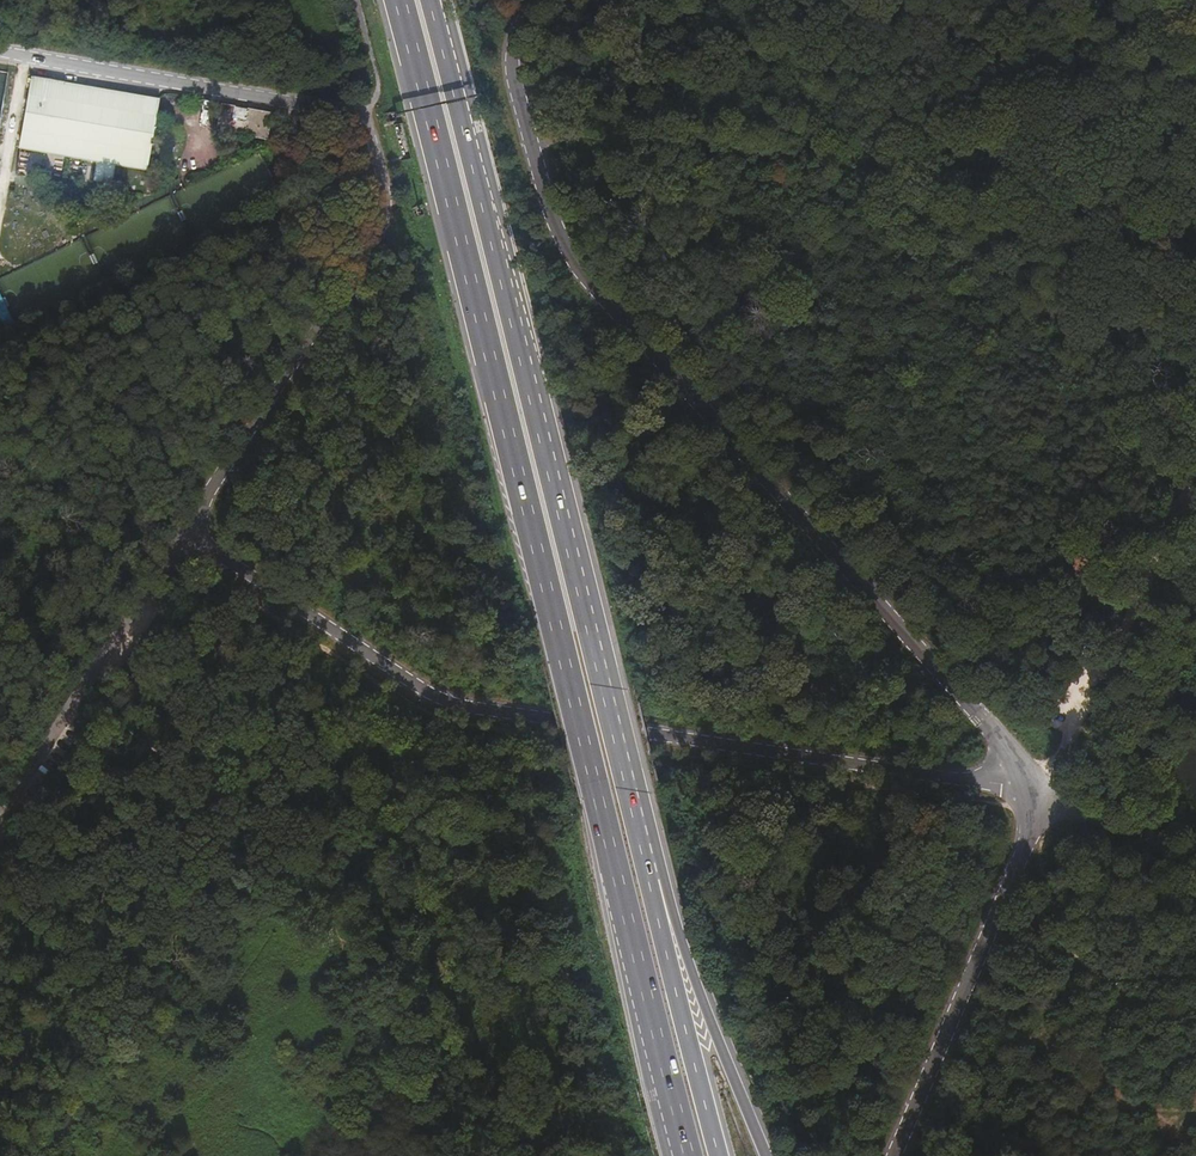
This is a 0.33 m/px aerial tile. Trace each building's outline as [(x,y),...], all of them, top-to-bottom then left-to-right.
[(21,150),(97,163),(116,165),(147,173),(160,100),(33,79),(21,150)] [(224,107),(220,132),(266,140),(271,115),(224,107)] [(116,165),(97,163),(95,183),(113,186),(116,165)] [(4,325),(13,321),(0,290),(0,316),(4,325)]
